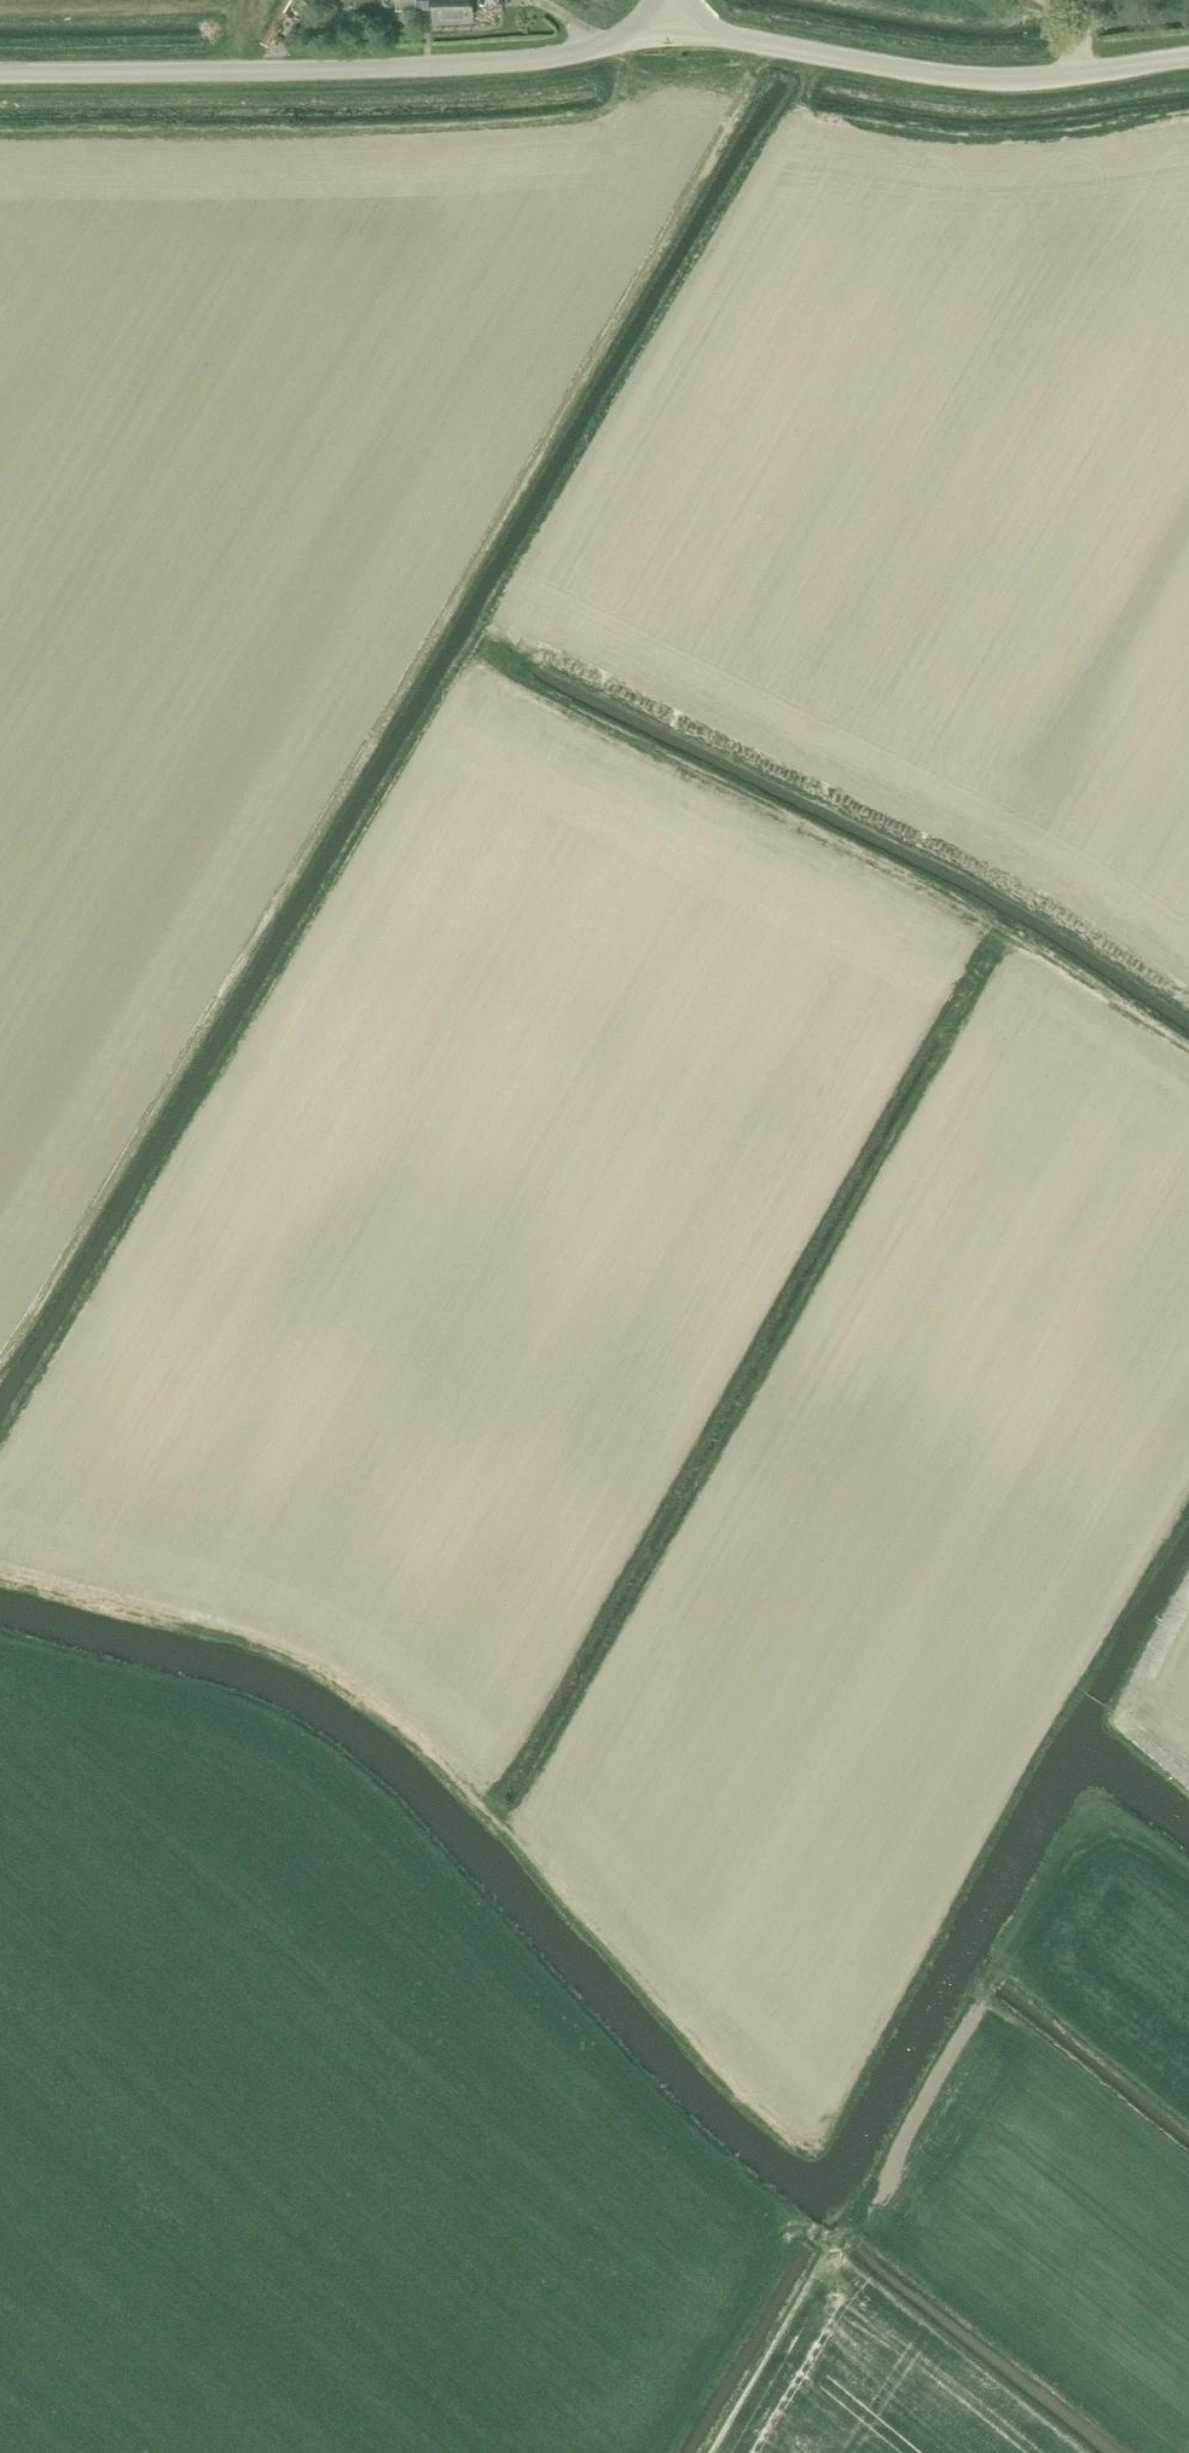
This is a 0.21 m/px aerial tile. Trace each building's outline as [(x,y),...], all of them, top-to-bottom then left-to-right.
[(418,12),(435,11),(435,25),(473,24),(472,0),(417,0),(418,12)]
